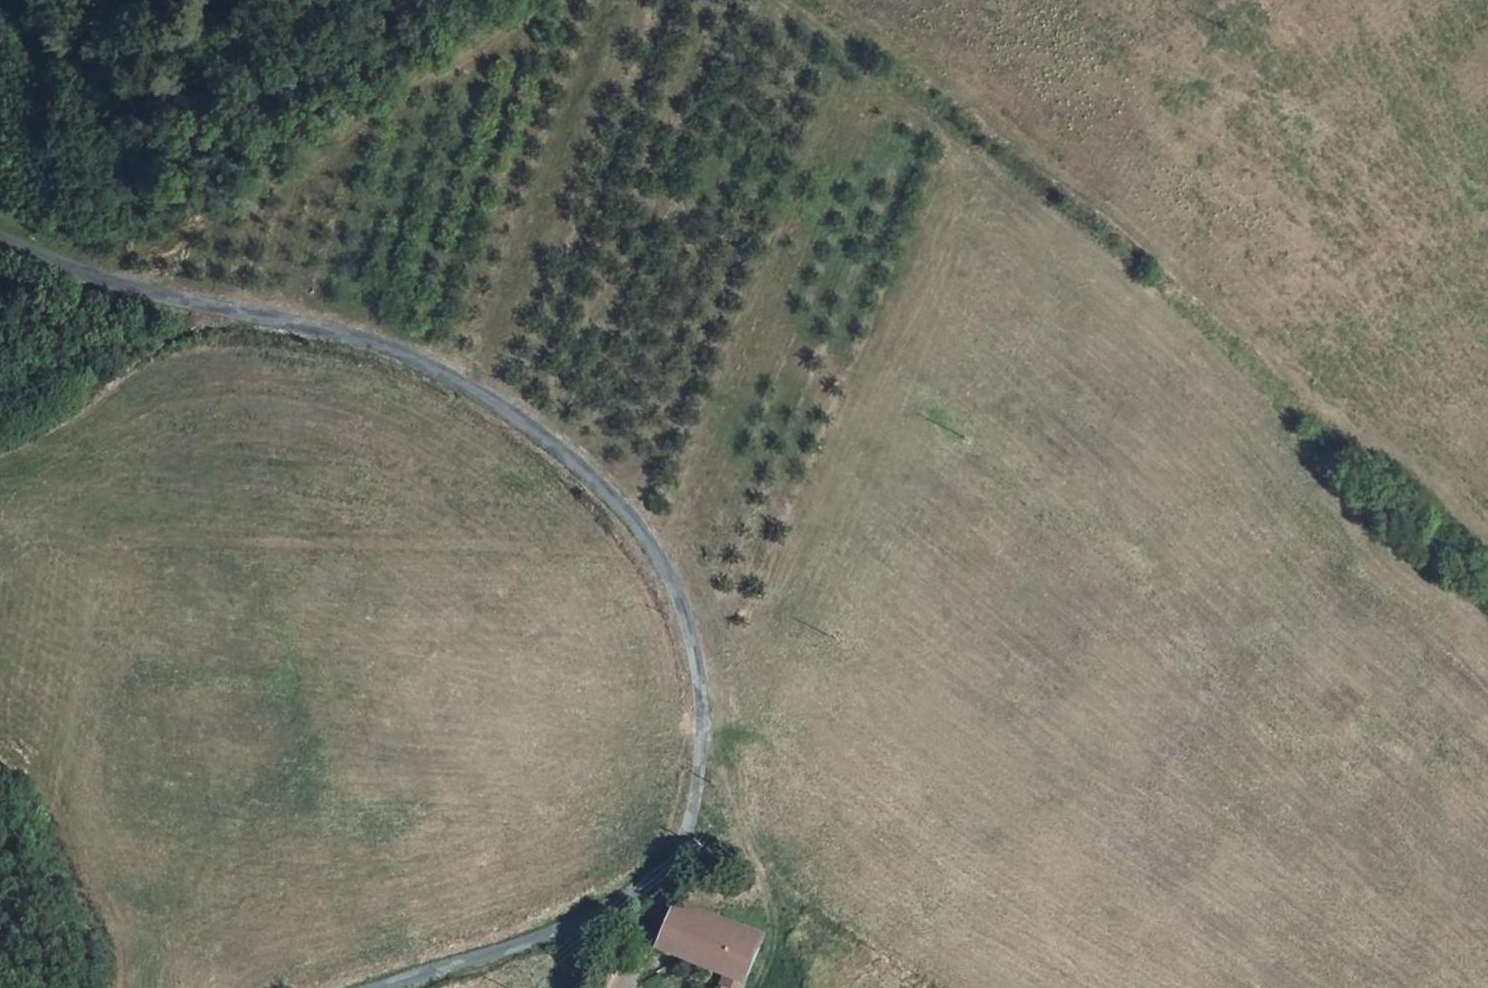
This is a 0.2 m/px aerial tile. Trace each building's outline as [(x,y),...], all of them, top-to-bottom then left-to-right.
[(747,970),(761,936),(670,900),(657,935),(747,970)] [(719,974),(742,983),(747,970),(657,935),(651,948),(719,974)] [(742,983),(719,974),(714,987),(740,987),(742,983)]
